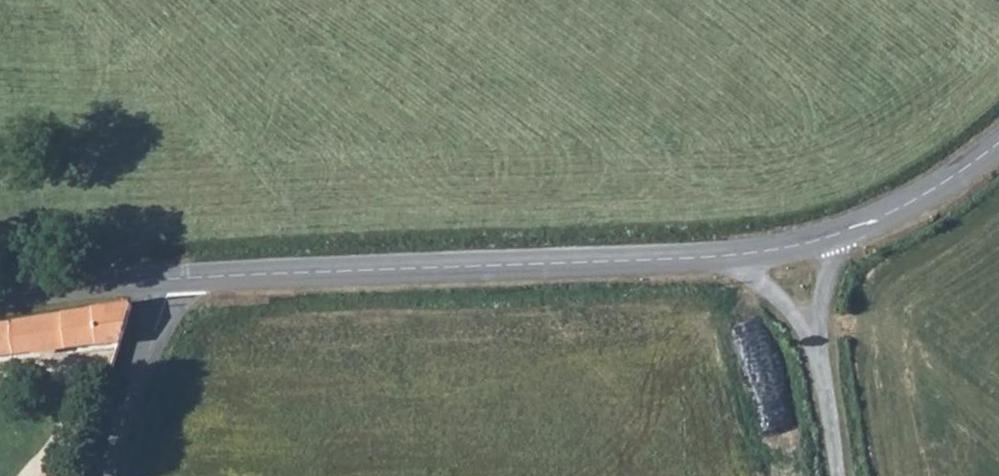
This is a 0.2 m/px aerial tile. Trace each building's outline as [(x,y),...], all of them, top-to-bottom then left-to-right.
[(120,342),(130,309),(126,303),(0,322),(0,355),(120,342)]
